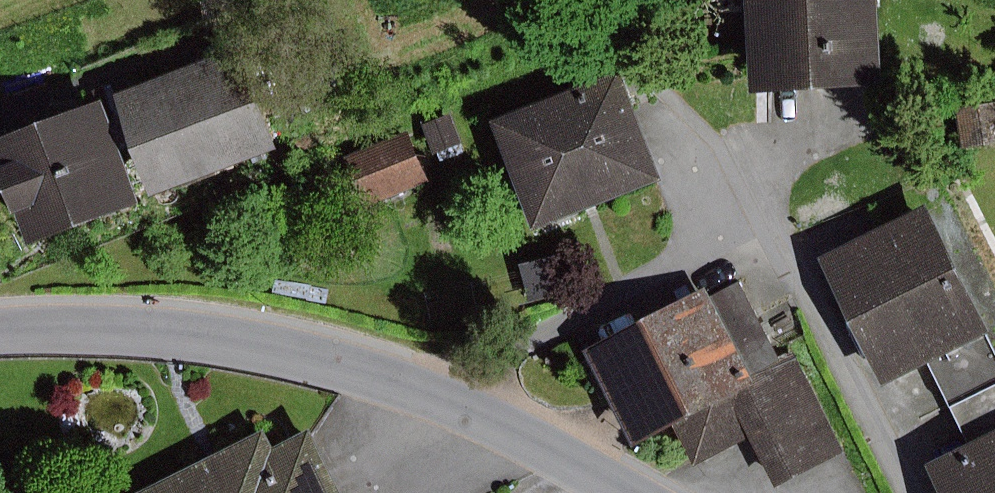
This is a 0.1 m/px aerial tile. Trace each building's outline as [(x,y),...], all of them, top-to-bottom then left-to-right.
[(893,0),(761,0),(769,94),(900,83),(893,0)] [(250,44),(124,94),(165,197),(291,147),(250,44)] [(674,179),(630,69),(502,120),(546,230),(674,179)] [(154,204),(114,99),(4,141),(44,246),(154,204)] [(962,108),(969,150),(994,146),(994,103),(962,108)] [(457,114),(429,124),(440,154),(468,143),(457,114)] [(436,182),(415,130),(352,155),(374,207),(436,182)] [(939,206),(833,261),(900,388),(994,339),(994,313),(939,206)] [(565,253),(526,263),(536,302),(575,292),(565,253)] [(787,362),(744,281),(717,295),(713,288),(594,350),(647,449),(682,431),(700,466),(757,436),(785,487),(851,452),(800,355),(787,362)] [(984,395),(994,416),(994,389),(984,395)] [(271,429),(143,492),(355,492),(322,427),(281,447),(271,429)] [(938,464),(952,492),(994,492),(994,435),(938,464)]
